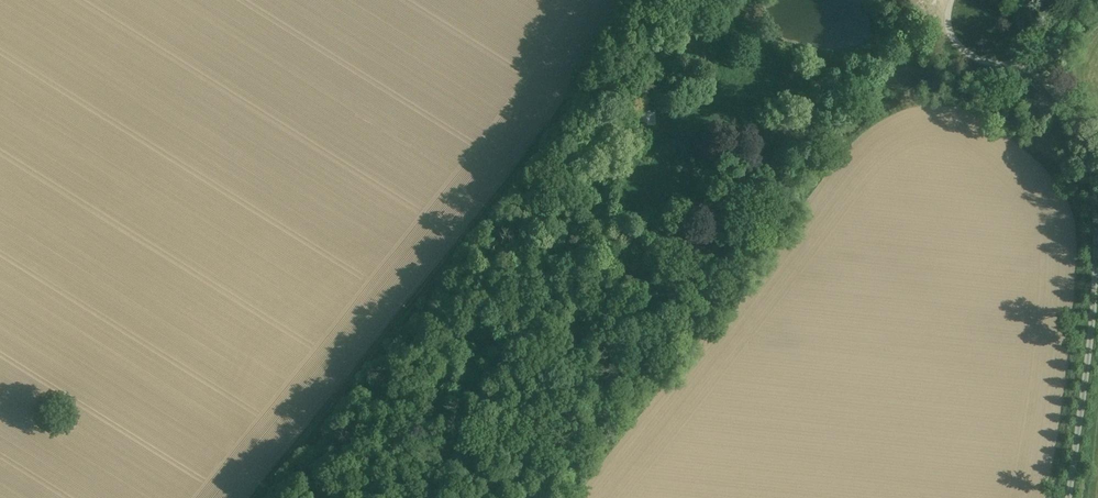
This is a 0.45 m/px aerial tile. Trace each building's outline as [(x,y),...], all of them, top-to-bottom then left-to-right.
[(639,123),(654,123),(654,111),(639,112),(639,123)]
